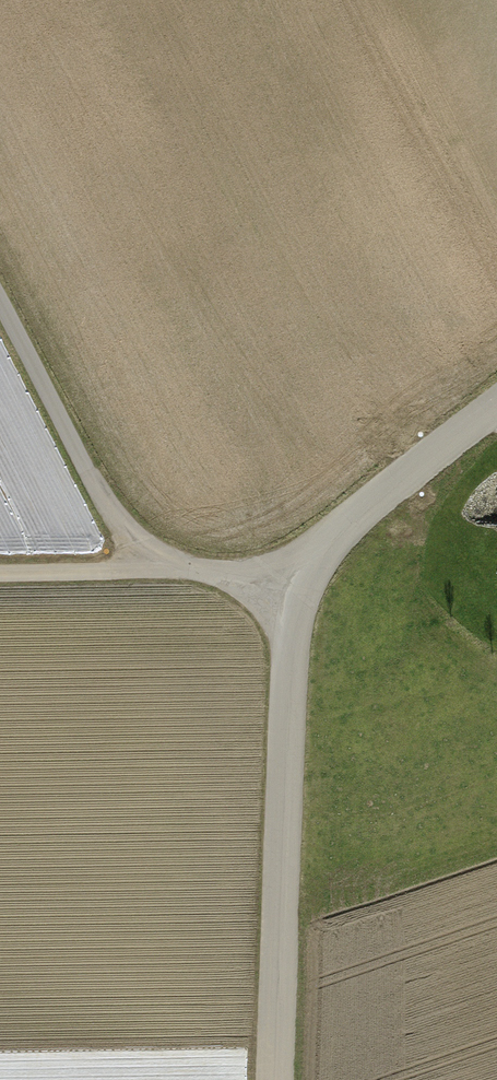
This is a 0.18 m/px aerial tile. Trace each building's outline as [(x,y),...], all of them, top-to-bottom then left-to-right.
[(486,535),(496,544),(496,523),(486,535)]
